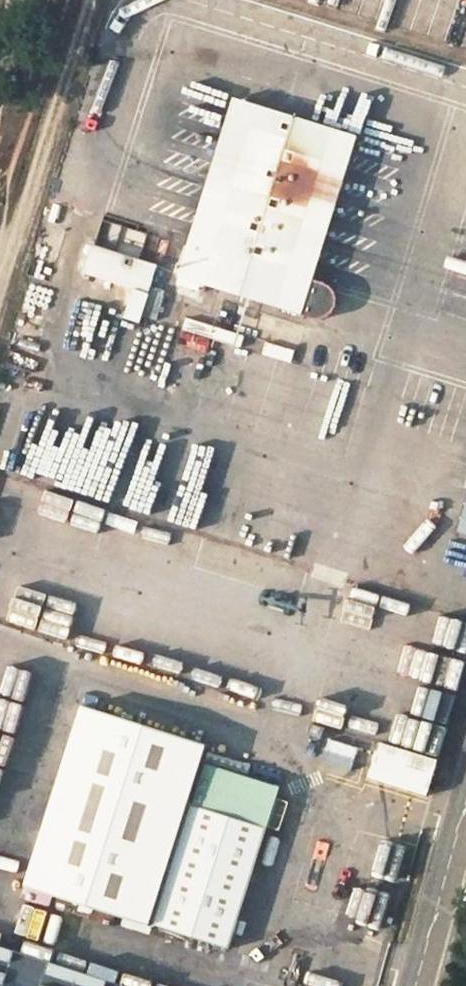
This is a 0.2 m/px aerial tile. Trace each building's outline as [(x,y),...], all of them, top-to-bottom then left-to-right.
[(235,102),(178,278),(312,321),(320,322),(326,320),(330,316),(335,309),(337,303),(337,296),(336,288),(330,283),(313,278),(357,137),(235,102)] [(92,250),(83,277),(142,296),(151,268),(92,250)] [(154,307),(151,321),(177,327),(181,313),(154,307)] [(294,366),(298,351),(264,343),(259,368),(245,365),(230,426),(255,432),(254,435),(308,448),(326,374),(294,366)] [(124,508),(145,434),(67,411),(45,485),(124,508)] [(453,533),(465,536),(465,487),(453,533)] [(465,653),(465,624),(429,614),(421,641),(465,654),(465,653)] [(465,687),(465,658),(356,635),(350,664),(465,688),(465,687)] [(38,673),(0,664),(0,824),(38,673)] [(446,756),(461,695),(349,667),(342,696),(354,699),(346,731),(446,756)] [(155,924),(193,803),(187,802),(206,743),(82,704),(25,885),(154,926),(155,924)] [(376,780),(437,800),(449,763),(387,744),(376,780)] [(270,815),(196,791),(193,803),(267,827),(270,815)] [(229,947),(267,827),(193,803),(155,924),(229,947)] [(370,846),(364,880),(394,886),(400,851),(370,846)] [(353,883),(343,917),(385,929),(395,895),(353,883)] [(0,935),(0,985),(151,985),(0,935)] [(336,985),(287,977),(285,985),(336,985)]
